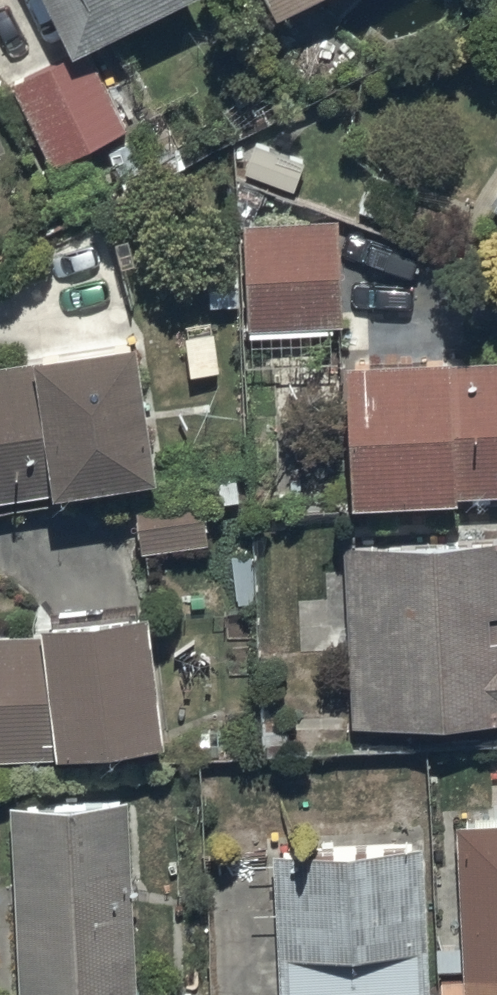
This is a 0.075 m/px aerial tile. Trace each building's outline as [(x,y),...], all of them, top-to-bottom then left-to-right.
[(76,52),(181,0),(49,0),(76,52)] [(281,14),(309,0),(274,0),(281,14)] [(15,84),(54,164),(128,128),(89,48),(15,84)] [(249,329),(344,325),(340,219),(245,223),(249,329)] [(0,365),(0,502),(160,478),(140,343),(0,365)] [(349,365),(355,503),(496,496),(496,358),(349,365)] [(204,487),(134,492),(138,548),(207,543),(204,487)] [(345,547),(355,729),(496,721),(496,539),(345,547)] [(0,636),(0,761),(60,757),(168,746),(153,614),(44,625),(44,633),(0,636)] [(13,806),(22,994),(140,994),(131,801),(13,806)] [(460,827),(468,994),(496,994),(496,825),(460,827)] [(275,857),(282,994),(432,994),(424,849),(275,857)]
